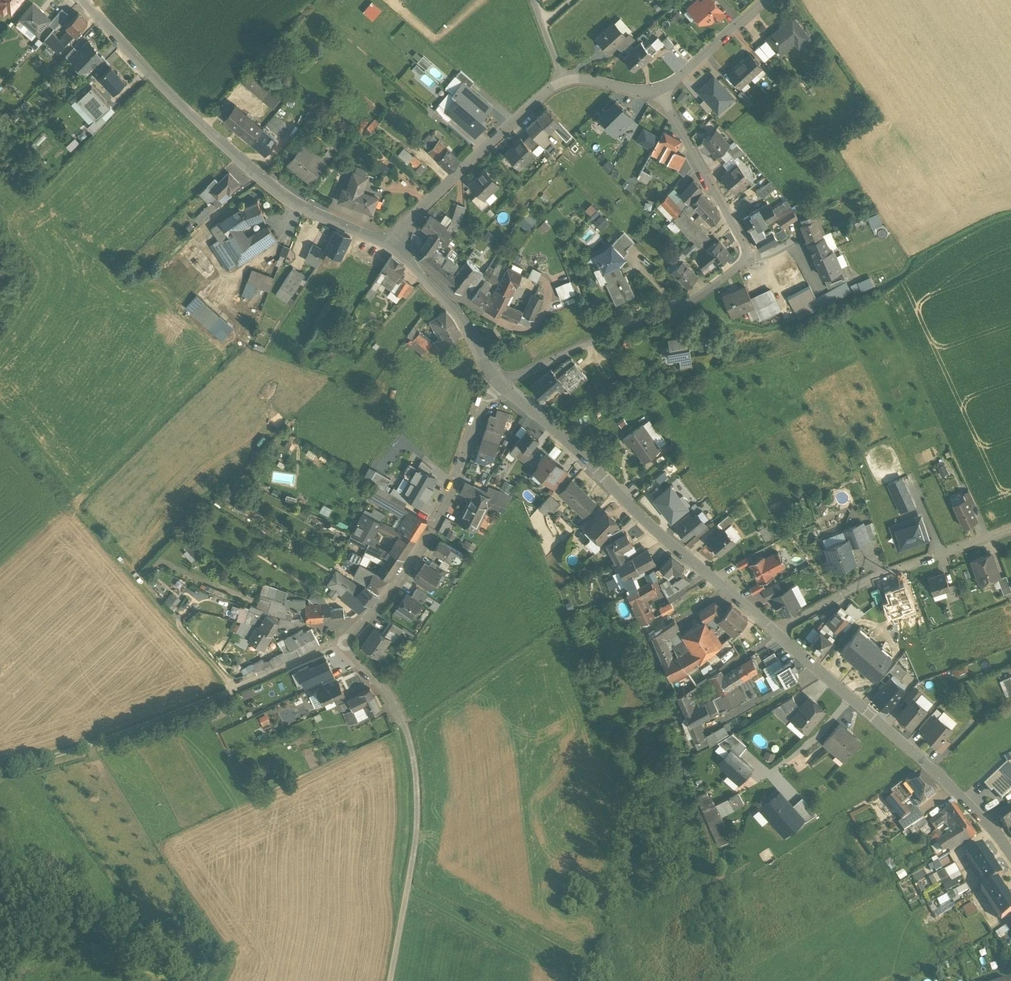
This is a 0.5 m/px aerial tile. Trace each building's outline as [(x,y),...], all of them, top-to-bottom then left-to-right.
[(6,15),(10,11),(13,13),(24,0),(0,0),(0,10),(6,15)] [(374,18),(383,8),(374,0),(372,0),(365,9),(374,18)] [(701,2),(699,0),(698,0),(689,8),(700,20),(710,20),(713,17),(715,19),(723,12),(713,1),(713,0),(702,0),(701,2)] [(50,18),(33,4),(21,17),(38,32),(50,18)] [(62,8),(49,23),(55,27),(68,13),(62,8)] [(79,11),(66,24),(72,29),(76,33),(88,21),(79,11)] [(785,23),(766,38),(779,54),(798,39),(801,44),(810,37),(792,15),(784,22),(785,23)] [(614,22),(597,38),(609,50),(617,43),(626,35),(626,34),(614,22)] [(70,30),(61,39),(65,44),(76,33),(72,29),(70,30)] [(61,39),(52,30),(45,39),(57,52),(65,44),(61,39)] [(628,32),(626,34),(626,35),(617,43),(623,49),(635,39),(628,32)] [(669,49),(674,45),(667,36),(661,41),(664,44),(669,49)] [(657,50),(664,44),(661,41),(658,37),(651,43),(657,50)] [(79,50),(72,57),(73,57),(76,61),(76,62),(76,65),(78,68),(81,68),(81,71),(84,74),(94,63),(100,57),(100,56),(93,50),(96,48),(89,40),(79,50)] [(774,52),(765,40),(759,45),(769,56),(774,52)] [(646,47),(641,42),(624,57),(634,69),(645,60),(646,61),(653,55),(652,54),(646,47)] [(651,43),(646,47),(652,54),(657,50),(651,43)] [(769,56),(759,45),(754,49),(764,60),(769,56)] [(74,46),(66,54),(71,59),(73,57),(72,57),(79,50),(74,46)] [(416,52),(413,55),(419,60),(417,61),(426,69),(431,63),(423,56),(421,57),(416,52)] [(750,53),(739,63),(751,77),(762,66),(750,53)] [(100,57),(94,63),(98,67),(107,59),(102,54),(100,56),(100,57)] [(107,59),(98,67),(103,72),(111,64),(107,59)] [(421,75),(426,69),(417,61),(412,67),(421,75)] [(751,77),(739,63),(728,74),(740,87),(751,77)] [(103,72),(99,75),(114,91),(126,80),(120,74),(121,73),(117,70),(111,64),(103,72)] [(474,81),(460,70),(455,75),(463,82),(463,81),(469,87),(474,81)] [(244,83),(272,106),(280,97),(251,74),(244,83)] [(733,98),(714,77),(698,91),(706,99),(713,107),(718,112),(733,98)] [(463,82),(452,94),(456,97),(481,119),(492,106),(469,87),(463,81),(463,82)] [(96,119),(111,105),(92,85),(77,98),(96,119)] [(749,98),(742,90),(738,93),(745,102),(749,98)] [(481,119),(456,97),(446,108),(446,109),(452,115),(475,134),(486,122),(481,119)] [(707,111),(713,107),(706,99),(701,103),(707,111)] [(599,118),(615,134),(616,133),(631,117),(615,101),(599,118)] [(263,126),(235,103),(223,117),(236,127),(235,127),(239,131),(240,130),(251,140),(263,126)] [(446,108),(440,103),(434,109),(448,120),(452,115),(446,109),(446,108)] [(111,105),(96,119),(88,126),(94,133),(114,110),(111,105)] [(559,120),(547,108),(537,117),(549,130),(553,126),(559,120)] [(549,130),(537,117),(532,122),(544,135),(549,130)] [(624,134),(630,139),(638,124),(631,117),(616,133),(620,139),(624,134)] [(565,127),(559,120),(553,126),(559,132),(565,127)] [(544,135),(532,122),(526,127),(531,132),(538,140),(544,135)] [(263,126),(251,140),(265,151),(277,137),(263,126)] [(565,127),(559,132),(562,135),(560,136),(562,139),(564,137),(566,139),(572,134),(565,127)] [(636,139),(652,148),(659,138),(659,137),(643,128),(636,139)] [(729,144),(716,129),(710,134),(711,136),(704,142),(716,156),(729,144)] [(680,139),(664,130),(660,138),(676,147),(680,139)] [(538,140),(531,132),(524,139),(532,149),(540,142),(538,140)] [(572,134),(566,139),(569,143),(575,138),(572,134)] [(340,143),(330,135),(325,142),(335,150),(340,143)] [(550,141),(544,135),(538,140),(540,142),(544,147),(550,141)] [(522,137),(506,152),(514,161),(516,158),(521,164),(535,151),(532,149),(524,139),(522,137)] [(439,138),(428,149),(437,158),(447,147),(439,138)] [(660,138),(659,138),(652,148),(648,156),(656,160),(677,170),(685,155),(674,149),(676,147),(660,138)] [(304,141),(288,161),(310,179),(326,159),(325,159),(321,156),(321,155),(318,158),(313,155),(315,153),(311,150),(312,148),(304,141)] [(736,144),(728,151),(732,155),(740,148),(736,144)] [(398,153),(420,172),(426,165),(405,146),(398,153)] [(333,151),(328,147),(321,156),(325,159),(326,159),(333,151)] [(460,158),(447,147),(437,158),(449,169),(460,158)] [(590,153),(601,164),(604,162),(609,163),(616,152),(608,147),(601,149),(599,147),(590,153)] [(732,155),(731,155),(735,160),(745,153),(740,148),(732,155)] [(750,179),(737,163),(718,179),(725,187),(728,184),(734,191),(750,179)] [(484,168),(470,181),(478,190),(484,196),(485,195),(498,183),(484,168)] [(642,168),(637,176),(647,181),(651,173),(642,168)] [(240,181),(229,170),(219,180),(211,188),(210,189),(218,196),(226,188),(229,192),(240,181)] [(367,174),(353,170),(347,187),(343,186),(339,198),(372,210),(377,195),(362,189),(367,174)] [(215,176),(207,183),(211,188),(219,180),(215,176)] [(694,179),(680,193),(687,201),(702,187),(694,179)] [(775,187),(770,181),(755,192),(764,197),(765,195),(775,187)] [(478,190),(472,196),(483,208),(490,201),(485,195),(484,196),(478,190)] [(701,190),(691,200),(697,207),(711,222),(720,214),(716,209),(717,207),(701,190)] [(676,203),(667,193),(661,200),(674,215),(681,208),(678,205),(676,203)] [(218,196),(213,201),(207,206),(209,208),(201,215),(203,218),(222,200),(218,196)] [(258,200),(241,206),(233,212),(241,224),(248,220),(263,214),(258,200)] [(697,207),(691,200),(687,204),(691,208),(693,210),(697,207)] [(787,200),(778,206),(782,212),(791,206),(787,200)] [(465,204),(458,201),(453,213),(462,216),(465,207),(465,204)] [(769,203),(759,208),(767,221),(776,216),(769,203)] [(691,208),(687,204),(686,204),(686,205),(683,208),(687,212),(691,208)] [(778,206),(773,209),(777,216),(782,212),(778,206)] [(777,216),(782,226),(797,216),(791,206),(782,212),(777,216)] [(683,208),(673,217),(690,237),(701,227),(687,212),(683,208)] [(759,208),(750,213),(750,214),(744,218),(751,230),(761,225),(767,221),(759,208)] [(528,210),(519,220),(527,226),(536,216),(528,210)] [(233,212),(220,221),(228,233),(238,226),(241,224),(233,212)] [(601,212),(594,220),(602,227),(609,219),(601,212)] [(823,235),(813,212),(800,218),(803,223),(800,224),(808,242),(823,235)] [(879,212),(868,217),(873,227),(884,223),(879,212)] [(447,224),(430,213),(422,224),(431,230),(433,228),(442,234),(440,237),(446,241),(454,230),(460,222),(452,216),(447,224)] [(462,216),(453,213),(452,216),(460,222),(462,216)] [(267,225),(245,236),(250,242),(250,244),(269,230),(267,225)] [(761,249),(777,240),(772,231),(766,234),(761,225),(751,230),(761,249)] [(245,236),(238,226),(228,233),(239,250),(250,242),(245,236)] [(701,227),(690,237),(699,247),(710,237),(701,227)] [(778,230),(782,238),(788,235),(783,227),(778,230)] [(326,248),(326,249),(339,256),(350,234),(336,228),(326,248)] [(433,228),(431,230),(425,238),(435,245),(440,237),(442,234),(433,228)] [(624,229),(616,237),(626,247),(634,239),(624,229)] [(229,271),(275,239),(269,230),(250,244),(250,242),(239,250),(228,233),(211,246),(229,271)] [(455,230),(448,240),(450,241),(453,244),(460,234),(455,230)] [(823,235),(808,242),(814,257),(829,251),(823,235)] [(626,247),(616,237),(611,242),(623,254),(628,249),(626,247)] [(435,245),(425,238),(420,244),(424,247),(419,254),(435,267),(442,260),(432,252),(436,246),(435,245)] [(719,239),(705,250),(697,257),(703,264),(712,258),(716,264),(730,253),(719,239)] [(469,240),(462,250),(463,250),(468,254),(475,244),(469,240)] [(326,248),(313,242),(309,249),(322,256),(326,249),(326,248)] [(611,242),(605,247),(603,245),(591,250),(596,252),(602,265),(603,267),(617,261),(618,260),(624,255),(623,254),(611,242)] [(284,245),(281,254),(287,256),(290,247),(284,245)] [(829,251),(814,257),(823,277),(841,270),(833,249),(829,251)] [(468,254),(463,250),(459,256),(460,257),(458,260),(462,263),(467,256),(468,254)] [(458,260),(448,252),(442,260),(435,267),(448,279),(460,287),(469,276),(458,267),(462,263),(458,260)] [(392,253),(383,267),(386,269),(395,275),(404,263),(392,253)] [(478,265),(467,256),(462,263),(458,267),(469,276),(478,265)] [(682,260),(672,269),(687,285),(697,275),(682,260)] [(617,261),(603,267),(609,279),(608,279),(617,299),(633,291),(627,278),(625,279),(617,261)] [(496,284),(495,285),(510,290),(514,282),(515,282),(521,271),(507,264),(501,274),(496,284)] [(528,274),(537,279),(542,268),(532,264),(528,274)] [(602,265),(597,267),(596,264),(595,264),(595,265),(593,266),(601,282),(608,279),(609,279),(603,267),(602,265)] [(287,300),(305,274),(293,266),(276,292),(287,300)] [(383,267),(372,283),(377,287),(381,281),(387,272),(385,271),(386,269),(383,267)] [(274,277),(252,269),(244,290),(259,295),(262,287),(269,290),(274,277)] [(395,275),(386,269),(385,271),(387,272),(381,281),(394,289),(400,280),(395,275)] [(501,274),(492,270),(489,276),(492,277),(491,280),(493,281),(492,282),(496,284),(501,274)] [(841,270),(823,277),(828,289),(846,281),(841,270)] [(409,281),(402,277),(400,280),(394,289),(400,293),(402,292),(409,281)] [(570,277),(555,284),(561,296),(575,290),(570,277)] [(854,295),(874,287),(871,277),(851,285),(854,295)] [(409,281),(402,292),(406,295),(414,284),(409,281)] [(490,288),(481,282),(471,295),(484,304),(490,293),(488,292),(490,288)] [(810,286),(788,298),(798,318),(820,308),(851,292),(846,283),(816,299),(810,286)] [(510,290),(495,285),(485,305),(503,312),(504,307),(506,308),(508,303),(506,303),(507,302),(504,301),(510,290)] [(737,293),(732,295),(731,293),(722,297),(731,317),(754,307),(751,301),(746,288),(736,292),(737,293)] [(534,291),(524,312),(532,316),(543,295),(534,291)] [(772,292),(751,301),(754,307),(760,322),(781,312),(772,292)] [(231,326),(196,294),(186,306),(221,338),(231,326)] [(514,306),(508,303),(506,308),(504,307),(503,312),(510,315),(514,306)] [(521,309),(514,306),(510,315),(518,318),(521,310),(521,309)] [(446,308),(430,317),(436,328),(441,325),(447,335),(460,329),(453,317),(446,308)] [(408,334),(413,338),(419,329),(413,325),(408,334)] [(447,335),(441,325),(436,328),(434,328),(439,338),(443,336),(443,337),(447,335)] [(433,340),(419,329),(413,338),(427,348),(433,341),(433,340)] [(686,335),(668,338),(669,346),(666,346),(668,360),(679,358),(680,367),(691,365),(692,365),(691,357),(689,347),(687,347),(686,335)] [(439,338),(434,340),(433,340),(433,341),(436,348),(446,343),(443,337),(443,336),(439,338)] [(713,353),(691,357),(692,365),(691,365),(692,371),(707,366),(713,354),(713,353)] [(554,373),(557,377),(561,382),(556,386),(561,391),(567,387),(570,391),(587,378),(572,359),(566,362),(554,373)] [(551,369),(544,376),(554,388),(556,386),(552,381),(557,377),(554,373),(551,369)] [(554,388),(544,376),(531,386),(542,398),(554,388)] [(561,382),(557,377),(552,381),(556,386),(561,382)] [(656,388),(646,392),(649,398),(660,394),(656,388)] [(509,413),(498,409),(495,415),(506,419),(507,419),(509,413)] [(495,415),(490,414),(482,437),(499,442),(506,419),(495,415)] [(642,421),(623,435),(628,442),(635,437),(641,447),(638,449),(644,458),(660,446),(650,432),(651,431),(652,430),(652,429),(652,427),(651,426),(650,425),(649,425),(647,425),(646,426),(642,421)] [(539,438),(527,429),(517,441),(522,446),(528,451),(529,451),(539,438)] [(499,442),(482,437),(475,459),(485,463),(493,458),(499,442)] [(522,446),(517,441),(513,447),(517,451),(518,451),(522,446)] [(528,451),(522,446),(518,451),(517,451),(515,454),(528,463),(534,455),(529,451),(528,451)] [(562,465),(546,453),(540,460),(540,463),(535,470),(543,476),(544,474),(551,479),(562,465)] [(937,464),(942,475),(949,472),(944,461),(937,464)] [(417,467),(429,474),(432,468),(421,462),(417,467)] [(412,477),(403,492),(409,495),(421,503),(425,496),(427,497),(433,488),(431,487),(436,478),(429,474),(417,467),(410,463),(404,473),(412,477)] [(562,465),(551,479),(557,484),(568,470),(562,465)] [(385,489),(391,479),(376,470),(370,479),(385,489)] [(657,474),(659,479),(667,475),(664,470),(657,474)] [(571,478),(560,489),(583,512),(594,500),(571,478)] [(888,485),(900,511),(915,504),(902,478),(888,485)] [(505,481),(501,489),(509,493),(513,486),(505,481)] [(473,486),(465,482),(460,491),(468,495),(473,486)] [(670,517),(689,503),(682,493),(679,495),(670,483),(654,496),(670,517)] [(372,499),(383,505),(390,492),(379,486),(372,499)] [(390,492),(406,501),(409,495),(403,492),(394,486),(390,492)] [(471,497),(463,513),(462,512),(459,519),(472,525),(475,520),(478,521),(487,504),(491,506),(496,497),(486,492),(473,486),(468,495),(471,497)] [(511,496),(489,486),(486,492),(496,497),(491,506),(504,511),(511,496)] [(975,503),(970,491),(963,494),(965,498),(966,498),(970,506),(975,503)] [(406,501),(390,492),(383,505),(388,508),(392,500),(403,506),(406,501)] [(560,501),(550,493),(538,507),(545,512),(549,508),(553,511),(560,501)] [(965,498),(952,504),(962,526),(976,520),(970,506),(966,498),(965,498)] [(403,506),(392,500),(388,508),(391,510),(405,517),(402,522),(409,526),(405,532),(416,538),(427,520),(403,506)] [(604,507),(585,527),(591,534),(593,532),(599,538),(617,520),(604,507)] [(384,515),(374,509),(371,515),(382,521),(384,515)] [(689,511),(674,522),(678,527),(692,516),(689,511)] [(388,524),(382,521),(371,515),(364,512),(352,533),(359,536),(359,535),(363,528),(374,534),(378,527),(388,533),(391,525),(388,524)] [(692,516),(678,527),(685,535),(694,528),(703,520),(697,513),(692,516)] [(729,513),(718,521),(723,527),(734,518),(729,513)] [(454,539),(457,533),(450,530),(454,521),(447,518),(440,532),(454,539)] [(927,539),(920,519),(893,528),(900,549),(927,539)] [(703,520),(694,528),(698,533),(707,525),(703,520)] [(621,523),(611,529),(612,531),(610,532),(612,536),(625,529),(621,523)] [(766,539),(773,534),(767,523),(759,528),(766,539)] [(862,523),(843,530),(846,539),(847,539),(849,546),(868,540),(862,523)] [(403,531),(391,525),(388,533),(400,539),(403,531)] [(374,534),(363,528),(359,535),(369,541),(370,541),(374,543),(378,537),(374,534)] [(612,536),(606,539),(611,547),(616,558),(625,554),(621,546),(623,545),(621,541),(630,537),(626,528),(625,529),(612,536)] [(725,528),(709,540),(720,553),(735,540),(725,528)] [(405,532),(403,531),(400,539),(397,545),(408,552),(416,538),(405,532)] [(599,538),(593,532),(591,534),(584,541),(593,550),(599,543),(599,538)] [(611,547),(606,539),(603,541),(607,550),(611,547)] [(846,539),(826,547),(834,570),(855,562),(849,546),(847,539),(846,539)] [(451,546),(440,540),(434,551),(441,555),(443,557),(443,558),(451,546)] [(374,543),(370,541),(366,549),(373,553),(386,560),(391,552),(392,551),(374,543)] [(656,541),(637,550),(643,563),(649,560),(655,555),(663,549),(656,541)] [(408,552),(397,545),(392,551),(404,557),(408,552)] [(457,550),(451,546),(443,558),(450,562),(455,552),(457,550)] [(187,549),(184,552),(192,561),(195,558),(187,549)] [(373,553),(366,549),(363,554),(370,558),(373,553)] [(663,549),(655,555),(661,562),(668,555),(663,549)] [(353,550),(349,558),(359,563),(363,556),(353,550)] [(637,550),(632,553),(638,565),(643,563),(637,550)] [(753,559),(749,561),(750,562),(760,581),(762,580),(772,575),(770,571),(785,564),(782,558),(782,557),(781,557),(778,551),(764,559),(762,555),(753,559)] [(403,558),(391,552),(386,560),(382,565),(394,572),(403,558)] [(684,563),(671,552),(659,564),(666,571),(672,565),(677,569),(684,563)] [(386,560),(373,553),(370,558),(382,565),(386,560)] [(632,553),(617,560),(623,572),(631,569),(638,565),(632,553)] [(991,553),(972,560),(979,582),(999,575),(991,553)] [(750,554),(736,561),(739,567),(750,562),(749,561),(753,559),(750,554)] [(440,573),(425,563),(415,578),(430,588),(440,573)] [(684,563),(677,569),(683,574),(691,569),(684,563)] [(367,583),(359,596),(368,604),(379,594),(389,579),(361,564),(355,576),(367,583)] [(394,572),(382,565),(377,572),(390,579),(394,572)] [(653,566),(646,571),(649,578),(650,578),(651,578),(655,576),(657,575),(653,566)] [(643,569),(636,572),(638,579),(642,577),(646,575),(643,569)] [(683,574),(671,581),(677,587),(694,575),(691,569),(683,574)] [(618,572),(607,576),(611,584),(621,580),(618,572)] [(632,572),(624,575),(628,584),(635,580),(632,572)] [(944,573),(928,578),(933,593),(949,588),(944,573)] [(667,574),(658,580),(666,593),(677,587),(671,581),(667,574)] [(1006,575),(998,578),(1003,594),(1010,591),(1010,589),(1006,575)] [(660,584),(655,576),(651,578),(655,587),(660,584)] [(341,584),(332,578),(327,584),(333,588),(328,594),(334,598),(339,592),(343,586),(341,584)] [(354,584),(344,578),(341,584),(343,586),(350,590),(354,584)] [(629,588),(628,589),(633,600),(635,606),(647,601),(644,594),(656,589),(651,578),(650,578),(648,579),(644,580),(643,580),(637,584),(629,588)] [(635,580),(628,584),(629,588),(637,584),(635,580)] [(760,581),(749,586),(753,593),(763,587),(765,586),(762,580),(760,581)] [(765,586),(763,587),(768,598),(774,596),(773,595),(781,591),(776,581),(765,586)] [(887,598),(883,599),(890,618),(914,610),(904,581),(884,589),(887,598)] [(807,601),(797,583),(790,587),(799,605),(807,601)] [(368,605),(359,596),(350,590),(343,586),(339,592),(344,597),(342,599),(360,613),(368,605)] [(781,591),(773,595),(774,596),(776,599),(775,600),(778,606),(779,605),(783,613),(799,605),(790,587),(781,591)] [(288,591),(280,588),(277,599),(285,602),(288,591)] [(427,594),(417,588),(411,597),(420,604),(421,604),(427,594)] [(878,589),(871,592),(876,604),(883,599),(878,589)] [(166,600),(175,607),(182,598),(172,591),(166,600)] [(411,597),(406,594),(398,607),(404,611),(404,612),(409,616),(410,614),(412,616),(420,604),(411,597)] [(670,598),(660,603),(663,609),(673,604),(670,598)] [(285,602),(277,599),(273,613),(281,615),(285,602)] [(715,600),(699,610),(703,616),(704,618),(710,626),(719,616),(725,609),(715,600)] [(647,601),(635,606),(641,619),(653,613),(647,601)] [(864,613),(851,602),(845,609),(852,615),(847,620),(852,624),(855,621),(864,613)] [(747,617),(731,603),(725,609),(719,616),(734,630),(747,617)] [(329,605),(322,606),(323,620),(344,618),(344,608),(330,609),(329,605)] [(845,609),(840,605),(836,611),(847,620),(852,615),(845,609)] [(322,606),(306,607),(307,620),(323,620),(322,606)] [(306,607),(298,608),(298,611),(299,613),(301,613),(301,619),(307,620),(306,607)] [(847,620),(836,611),(827,621),(832,625),(839,631),(847,620)] [(273,619),(266,614),(259,627),(271,634),(272,635),(279,622),(273,619)] [(295,621),(275,616),(273,619),(279,622),(294,626),(295,621)] [(660,625),(651,631),(655,640),(664,636),(663,634),(679,625),(674,616),(667,621),(660,625)] [(690,644),(678,651),(685,665),(699,657),(720,642),(710,626),(704,618),(702,619),(681,629),(690,644)] [(402,628),(391,620),(387,626),(398,634),(402,628)] [(827,621),(820,630),(825,634),(832,625),(827,621)] [(832,625),(825,634),(832,639),(839,631),(832,625)] [(271,634),(259,627),(257,626),(249,639),(263,647),(271,634)] [(398,634),(387,626),(382,633),(389,638),(393,641),(398,634)] [(299,632),(284,638),(291,651),(296,648),(299,654),(320,644),(312,629),(300,635),(299,632)] [(375,629),(363,646),(377,656),(389,638),(382,633),(375,629)] [(858,629),(841,648),(857,662),(874,643),(858,629)] [(825,634),(820,630),(810,643),(821,652),(832,639),(825,634)] [(684,635),(673,642),(677,649),(688,643),(684,635)] [(664,636),(655,640),(663,657),(672,654),(664,636)] [(874,643),(857,662),(873,675),(890,656),(874,643)] [(276,652),(265,659),(271,668),(276,666),(289,659),(283,650),(281,647),(275,651),(276,652)] [(774,650),(763,656),(767,663),(778,656),(774,650)] [(663,657),(662,657),(669,672),(676,669),(685,665),(678,651),(672,654),(663,657)] [(312,661),(314,666),(326,660),(323,655),(312,661)] [(752,656),(723,672),(724,674),(729,683),(738,678),(744,675),(758,667),(752,656)] [(772,670),(783,664),(778,656),(767,663),(762,665),(767,673),(772,670)] [(271,668),(265,659),(262,660),(268,669),(271,668)] [(262,660),(256,665),(261,671),(268,669),(262,660)] [(320,678),(333,672),(327,660),(326,660),(314,666),(300,672),(305,685),(320,678)] [(783,664),(772,670),(779,682),(793,674),(786,662),(783,664)] [(901,678),(907,671),(896,662),(890,669),(901,678)] [(720,666),(711,672),(715,679),(724,674),(723,672),(720,666)] [(333,672),(320,678),(323,683),(335,677),(333,672)] [(724,674),(715,679),(718,684),(720,689),(729,683),(724,674)] [(744,675),(738,678),(742,686),(748,683),(744,675)] [(1001,680),(1007,696),(1010,694),(1010,676),(1001,680)] [(904,688),(891,677),(873,697),(887,709),(904,688)] [(729,683),(720,689),(726,702),(727,702),(738,696),(735,689),(742,686),(738,678),(729,683)] [(696,680),(691,683),(694,688),(701,685),(698,679),(696,680)] [(339,682),(331,685),(330,683),(322,686),(324,689),(318,691),(318,692),(324,703),(325,702),(327,708),(336,704),(333,698),(344,693),(339,682)] [(691,683),(684,687),(677,691),(680,699),(695,692),(694,688),(691,683)] [(718,684),(702,691),(704,696),(712,692),(720,689),(718,684)] [(914,687),(905,698),(909,701),(912,698),(915,700),(921,693),(914,687)] [(726,702),(720,689),(712,692),(719,705),(719,706),(723,707),(726,706),(727,702),(726,702)] [(318,692),(310,695),(316,707),(324,703),(318,692)] [(695,692),(680,699),(684,706),(697,700),(699,699),(696,694),(695,692)] [(712,692),(704,696),(699,699),(697,700),(704,713),(719,706),(719,705),(712,692)] [(344,693),(333,698),(336,704),(347,699),(344,693)] [(360,693),(348,699),(353,708),(354,708),(364,703),(363,701),(364,701),(360,693)] [(921,693),(915,700),(918,703),(919,702),(921,704),(920,705),(926,710),(932,702),(921,693)] [(792,694),(780,700),(784,706),(796,700),(792,694)] [(364,701),(363,701),(364,703),(369,715),(381,709),(375,695),(364,701)] [(815,701),(808,696),(799,705),(792,714),(807,727),(824,708),(815,700),(815,701)] [(915,700),(912,698),(909,701),(897,715),(911,727),(926,710),(920,705),(921,704),(919,702),(918,703),(915,700)] [(697,700),(684,706),(689,720),(696,716),(704,713),(697,700)] [(786,720),(789,717),(784,706),(780,700),(772,705),(786,720)] [(796,700),(784,706),(789,717),(792,714),(799,705),(796,700)] [(354,708),(353,708),(347,711),(352,723),(359,720),(354,708)] [(956,721),(946,712),(942,712),(938,717),(951,728),(956,721)] [(259,717),(265,729),(272,725),(266,713),(259,717)] [(930,713),(919,726),(925,731),(936,718),(930,713)] [(696,716),(689,720),(694,734),(703,731),(696,716)] [(938,717),(938,716),(936,718),(925,731),(924,732),(925,733),(926,732),(931,737),(930,738),(937,744),(944,736),(951,728),(938,717)] [(839,722),(823,740),(843,758),(860,740),(839,722)] [(731,743),(738,750),(747,741),(732,727),(717,735),(728,746),(731,743)] [(950,742),(944,736),(937,744),(936,746),(942,751),(950,742)] [(738,750),(731,743),(728,746),(717,758),(737,776),(751,762),(738,750)] [(1007,764),(1004,767),(1005,768),(1000,773),(1000,772),(985,786),(991,792),(993,790),(1002,799),(1010,790),(1010,763),(1007,764)] [(936,794),(920,775),(907,786),(906,787),(914,796),(921,806),(936,794)] [(914,796),(906,787),(907,786),(904,783),(891,794),(893,797),(894,797),(902,806),(914,796)] [(731,835),(721,808),(744,800),(740,787),(714,796),(710,785),(698,789),(717,840),(731,835)] [(792,804),(780,790),(761,805),(784,833),(803,818),(792,804)] [(891,794),(884,799),(887,802),(893,797),(891,794)] [(802,795),(792,804),(803,818),(805,820),(817,814),(802,795)] [(902,806),(894,797),(893,797),(887,802),(902,822),(909,816),(902,806)] [(954,807),(940,816),(945,823),(946,822),(948,824),(946,825),(953,834),(953,835),(967,825),(954,807)] [(997,819),(1007,832),(1010,830),(1010,809),(997,819)] [(909,816),(898,825),(904,832),(914,826),(923,819),(917,810),(909,816)] [(940,816),(930,824),(931,824),(936,831),(945,824),(944,823),(945,823),(940,816)] [(923,819),(914,826),(918,833),(928,826),(923,819)] [(967,825),(953,835),(953,834),(942,841),(948,850),(950,854),(975,837),(967,825)] [(937,833),(931,837),(936,844),(942,841),(937,833)] [(948,850),(942,841),(936,844),(942,853),(948,850)] [(990,858),(990,859),(981,845),(966,855),(986,886),(996,879),(1001,876),(993,863),(990,858)] [(924,868),(927,875),(943,870),(940,862),(924,868)] [(956,868),(946,873),(949,878),(959,873),(956,868)] [(959,873),(949,878),(952,883),(961,878),(959,873)] [(986,886),(981,889),(1001,920),(1010,913),(1010,902),(1008,897),(1005,892),(996,879),(986,886)] [(940,906),(970,892),(966,885),(936,899),(940,906)] [(974,902),(963,907),(968,917),(978,912),(974,902)]
